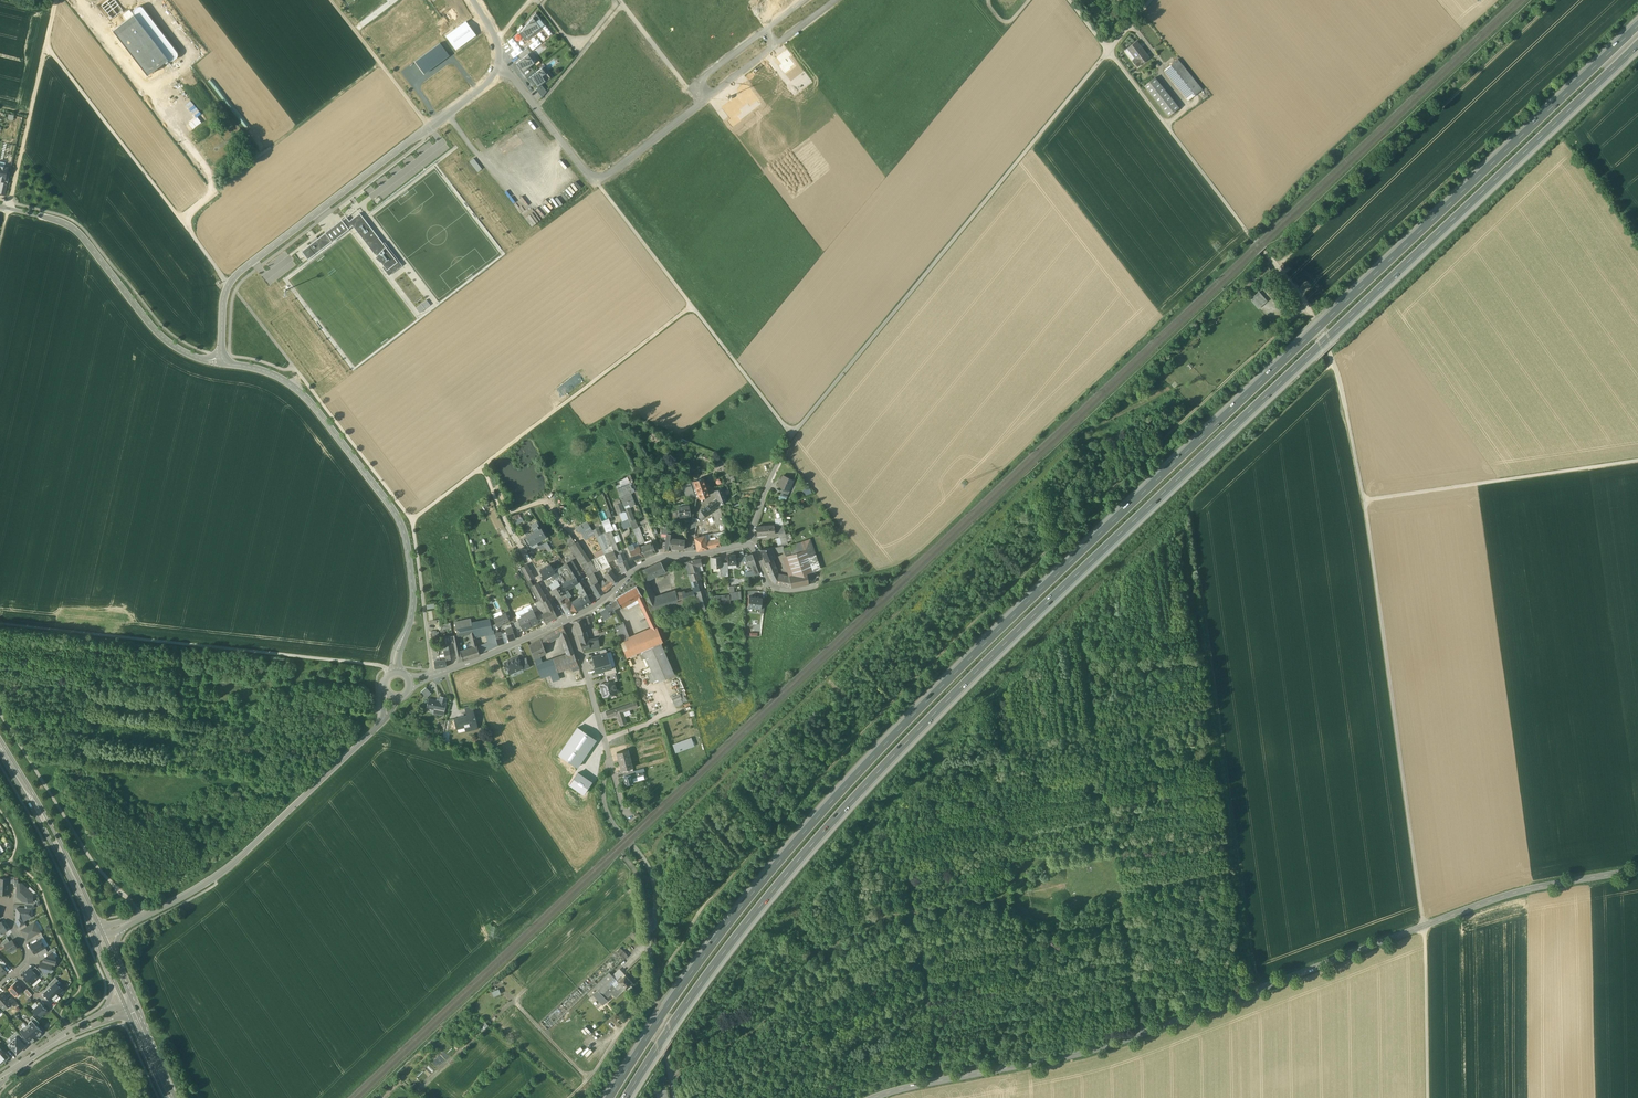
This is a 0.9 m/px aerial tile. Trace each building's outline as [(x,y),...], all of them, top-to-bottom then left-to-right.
[(526,41),(546,26),(536,13),(520,33),(526,41)] [(113,30),(149,75),(167,60),(132,15),(113,30)] [(446,36),(456,49),(476,35),(466,21),(446,36)] [(1150,57),(1137,41),(1128,48),(1135,58),(1133,60),(1138,66),(1150,57)] [(440,43),(415,62),(424,74),(450,55),(440,43)] [(521,60),(528,55),(531,53),(527,48),(518,55),(521,60)] [(785,51),(777,57),(782,64),(788,71),(795,65),(789,57),(785,52),(785,51)] [(523,73),(535,64),(528,55),(521,60),(516,64),(523,73)] [(1178,59),(1164,70),(1188,100),(1202,89),(1178,59)] [(770,63),(764,67),(765,68),(766,68),(771,74),(776,71),(770,63)] [(782,64),(779,66),(785,73),(788,71),(782,64)] [(542,85),(547,82),(543,76),(546,73),(542,67),(528,78),(531,83),(533,81),(538,88),(542,85)] [(768,83),(774,78),(771,74),(766,68),(765,68),(754,77),(761,86),(767,81),(768,83)] [(1180,108),(1155,77),(1144,86),(1169,116),(1180,108)] [(723,108),(732,119),(741,112),(739,109),(748,102),(751,105),(758,100),(746,84),(739,90),(743,95),(733,102),(732,101),(723,108)] [(547,91),(542,85),(538,88),(536,89),(542,97),(547,91)] [(474,158),(469,161),(478,173),(482,169),(474,158)] [(0,166),(0,181),(2,181),(8,182),(10,173),(7,173),(8,168),(0,166)] [(375,254),(377,256),(386,247),(360,213),(350,221),(347,217),(343,220),(349,229),(353,226),(375,254)] [(325,233),(332,242),(332,243),(350,229),(349,229),(343,220),(342,219),(325,233)] [(308,260),(332,242),(325,233),(318,239),(312,243),(301,251),(303,253),(302,254),(305,256),(308,260)] [(399,261),(386,247),(377,256),(375,258),(381,263),(383,266),(387,271),(399,261)] [(399,261),(387,271),(383,266),(382,267),(385,272),(389,276),(402,266),(399,261)] [(1258,273),(1261,277),(1271,270),(1268,266),(1258,273)] [(1242,288),(1244,290),(1253,284),(1251,281),(1242,288)] [(1259,292),(1254,296),(1262,306),(1267,301),(1259,292)] [(577,387),(594,376),(591,372),(574,383),(577,387)] [(793,480),(783,475),(778,486),(783,488),(789,490),(793,480)] [(637,490),(632,477),(626,480),(628,484),(630,483),(633,491),(633,492),(637,490)] [(703,478),(694,482),(700,498),(709,495),(703,478)] [(690,482),(681,486),(686,500),(695,496),(690,482)] [(628,484),(617,488),(624,506),(629,504),(630,507),(635,505),(630,493),(633,491),(630,483),(628,484)] [(722,487),(714,490),(717,499),(719,505),(727,501),(722,487)] [(789,490),(783,488),(780,495),(787,498),(790,491),(789,490)] [(713,502),(701,511),(705,517),(711,512),(717,508),(713,502)] [(615,506),(617,513),(624,511),(622,503),(615,506)] [(689,505),(678,507),(679,517),(690,515),(689,505)] [(629,519),(630,522),(635,520),(630,507),(625,509),(629,519)] [(622,521),(629,519),(626,512),(619,514),(622,521)] [(513,515),(515,524),(523,522),(520,513),(513,515)] [(630,522),(629,519),(622,521),(620,522),(623,530),(631,526),(630,522)] [(630,522),(633,529),(638,527),(635,520),(630,522)] [(589,525),(580,530),(585,540),(595,535),(589,525)] [(773,525),(756,526),(757,537),(765,536),(765,534),(774,533),(773,525)] [(783,525),(773,525),(774,533),(777,533),(778,533),(785,531),(783,525)] [(537,527),(533,529),(535,533),(527,538),(532,545),(546,537),(542,530),(540,531),(537,527)] [(593,530),(596,536),(601,534),(598,527),(593,530)] [(638,527),(633,529),(636,537),(637,540),(643,538),(639,527),(638,527)] [(569,546),(575,543),(569,534),(563,537),(569,546)] [(673,534),(667,534),(666,537),(665,549),(672,550),(672,548),(673,538),(673,534)] [(606,548),(600,535),(596,537),(602,550),(604,548),(606,548)] [(704,536),(695,538),(697,550),(697,551),(698,551),(707,549),(706,543),(704,536)] [(643,538),(637,540),(638,543),(639,546),(645,544),(643,538)] [(685,540),(673,538),(672,548),(684,550),(685,540)] [(621,550),(619,551),(616,544),(615,543),(613,539),(609,539),(611,545),(611,546),(613,551),(616,558),(618,563),(626,560),(623,552),(622,553),(621,550)] [(810,539),(790,546),(793,553),(805,549),(813,571),(820,569),(810,539)] [(547,552),(551,550),(547,542),(538,546),(540,550),(545,547),(547,552)] [(590,561),(577,542),(575,543),(569,546),(579,560),(582,565),(587,562),(590,561)] [(645,544),(639,546),(643,556),(655,551),(652,542),(645,544)] [(635,548),(630,550),(634,559),(643,556),(639,546),(635,548)] [(790,546),(783,548),(784,551),(786,556),(793,553),(790,546)] [(772,551),(770,548),(760,549),(765,562),(771,559),(774,558),(772,551)] [(783,577),(782,577),(782,576),(782,575),(778,575),(777,574),(776,571),(771,559),(765,562),(770,573),(770,574),(775,583),(775,584),(779,585),(790,587),(791,587),(815,582),(813,571),(805,549),(793,553),(786,556),(793,575),(783,577)] [(613,551),(607,553),(604,554),(608,561),(616,558),(613,551)] [(590,561),(587,562),(592,573),(604,566),(603,564),(608,561),(604,554),(590,561)] [(752,554),(745,556),(747,565),(750,564),(755,563),(752,554)] [(736,555),(727,555),(728,564),(736,564),(736,555)] [(742,557),(737,559),(740,567),(743,566),(747,565),(745,556),(742,557)] [(720,557),(711,557),(712,568),(721,567),(721,563),(720,557)] [(695,560),(684,563),(689,578),(690,578),(696,579),(699,578),(700,577),(696,565),(702,565),(700,559),(695,560)] [(571,560),(567,563),(569,567),(572,571),(575,576),(576,579),(578,581),(582,578),(571,560)] [(626,560),(618,563),(622,573),(629,569),(626,560)] [(592,573),(587,562),(582,565),(585,570),(586,572),(591,581),(592,585),(597,582),(592,573)] [(661,562),(640,572),(644,580),(644,581),(645,580),(665,570),(661,562)] [(569,567),(567,563),(555,570),(556,571),(557,571),(559,574),(563,572),(568,580),(569,579),(571,582),(576,579),(575,576),(572,571),(569,567)] [(546,599),(538,584),(534,586),(530,579),(534,577),(527,564),(520,568),(538,601),(535,603),(539,609),(543,618),(546,623),(557,617),(549,602),(548,602),(546,599)] [(550,564),(540,570),(545,578),(555,572),(550,564)] [(607,572),(604,575),(607,578),(607,577),(610,581),(613,585),(618,579),(611,569),(607,572)] [(555,572),(545,578),(547,582),(559,574),(557,571),(556,571),(555,572)] [(559,574),(547,582),(552,589),(560,584),(568,580),(563,572),(559,574)] [(696,579),(690,578),(690,581),(692,587),(693,590),(696,599),(700,612),(701,612),(705,610),(701,599),(699,590),(698,588),(697,587),(695,581),(696,579)] [(568,580),(560,584),(564,591),(567,590),(574,586),(571,582),(569,579),(568,580)] [(581,596),(575,600),(580,609),(584,607),(591,603),(587,595),(580,582),(578,583),(578,581),(576,579),(571,582),(574,586),(575,585),(581,596)] [(654,600),(645,580),(644,581),(644,580),(638,583),(647,602),(651,613),(696,599),(693,590),(677,595),(676,594),(671,594),(654,600)] [(601,583),(600,584),(604,593),(609,588),(606,583),(604,581),(601,583)] [(604,593),(597,582),(592,585),(591,585),(595,592),(595,593),(598,597),(604,593)] [(564,591),(560,584),(552,589),(557,598),(561,595),(565,593),(565,592),(564,591)] [(733,586),(729,587),(730,595),(730,600),(741,600),(740,592),(734,592),(733,586)] [(637,587),(616,599),(616,600),(620,606),(621,608),(637,599),(642,596),(637,587)] [(595,592),(591,595),(588,597),(591,603),(598,597),(595,593),(595,592)] [(730,600),(730,595),(711,596),(711,603),(730,602),(730,600)] [(653,618),(642,596),(637,599),(652,629),(630,639),(621,643),(626,657),(638,652),(642,659),(646,657),(656,682),(675,674),(661,642),(663,642),(657,627),(659,626),(655,617),(653,618)] [(762,598),(749,596),(748,607),(760,609),(761,609),(761,605),(762,598)] [(564,603),(561,604),(567,615),(577,611),(571,602),(570,600),(564,603)] [(575,600),(571,602),(577,611),(580,609),(575,600)] [(613,601),(610,603),(614,609),(617,607),(620,606),(616,600),(613,601)] [(610,603),(605,606),(607,608),(606,609),(605,608),(600,612),(605,620),(616,613),(614,609),(610,603)] [(528,609),(529,611),(525,613),(531,625),(533,624),(532,623),(538,621),(534,612),(532,608),(528,609)] [(543,618),(539,609),(534,612),(538,621),(543,618)] [(520,615),(521,617),(518,619),(519,621),(523,630),(527,628),(526,627),(531,625),(525,613),(520,615)] [(506,614),(494,619),(496,623),(498,627),(509,621),(506,614)] [(587,616),(581,619),(583,626),(590,623),(587,616)] [(471,619),(455,622),(457,635),(469,632),(470,632),(473,631),(471,622),(471,619)] [(490,619),(471,622),(473,631),(474,633),(492,630),(492,629),(490,619)] [(581,619),(573,622),(578,635),(585,632),(586,632),(583,626),(581,619)] [(519,621),(514,623),(518,632),(523,630),(519,621)] [(624,623),(615,626),(618,634),(627,630),(624,623)] [(567,655),(554,660),(558,672),(572,667),(578,665),(569,639),(563,626),(558,629),(560,634),(564,641),(563,642),(567,655)] [(512,627),(506,629),(506,632),(508,637),(509,641),(515,639),(512,627)] [(492,630),(474,633),(475,637),(486,635),(488,642),(477,646),(480,654),(498,645),(495,634),(494,630),(493,629),(492,629),(492,630)] [(627,630),(618,634),(621,643),(630,639),(627,630)] [(553,631),(541,639),(543,644),(556,637),(553,631)] [(498,633),(495,634),(498,645),(504,643),(502,638),(501,633),(501,632),(498,633)] [(585,632),(578,635),(583,651),(600,647),(598,639),(588,641),(585,632)] [(452,636),(445,637),(446,646),(443,647),(444,650),(449,649),(448,643),(454,642),(452,635),(452,636)] [(459,646),(457,635),(452,635),(454,642),(455,647),(458,662),(464,660),(461,651),(460,651),(459,646)] [(541,639),(529,645),(534,658),(539,656),(546,653),(543,644),(541,639)] [(473,647),(465,650),(468,659),(480,655),(480,654),(477,646),(473,647)] [(611,667),(607,653),(601,654),(593,657),(595,665),(594,666),(596,672),(604,670),(611,668),(611,667)] [(554,660),(542,664),(539,656),(534,658),(541,678),(551,675),(558,672),(554,660)] [(518,657),(505,663),(508,668),(507,671),(508,673),(510,674),(522,668),(523,668),(519,661),(518,657)] [(526,658),(519,661),(523,668),(522,668),(523,670),(530,667),(526,658)] [(440,660),(434,661),(435,669),(446,667),(445,659),(440,660)] [(604,670),(605,676),(617,672),(615,666),(611,667),(611,668),(604,670)] [(558,672),(551,675),(553,682),(560,679),(558,672)] [(617,672),(605,676),(607,682),(613,680),(614,681),(619,680),(617,672)] [(607,682),(600,684),(601,689),(600,690),(601,692),(602,692),(603,696),(617,693),(614,681),(613,680),(607,682)] [(432,693),(426,687),(420,692),(426,698),(432,693)] [(678,694),(671,697),(675,706),(682,703),(680,698),(681,697),(680,694),(678,694)] [(440,701),(429,699),(428,703),(427,704),(427,707),(434,709),(444,711),(446,703),(445,702),(446,698),(441,696),(440,701)] [(636,701),(612,709),(614,715),(617,714),(621,725),(627,723),(623,712),(638,707),(636,701)] [(473,706),(465,707),(467,714),(474,712),(473,706)] [(612,709),(606,712),(607,717),(614,715),(612,709)] [(474,712),(467,714),(467,715),(454,718),(457,728),(470,725),(471,730),(478,728),(474,712)] [(578,728),(559,755),(577,767),(596,740),(578,728)] [(694,746),(691,737),(673,744),(676,752),(694,746)] [(628,750),(617,752),(622,771),(623,770),(633,768),(628,750)] [(633,768),(623,770),(624,777),(631,775),(634,774),(633,768)] [(570,785),(583,793),(591,782),(578,773),(570,785)] [(624,777),(623,777),(625,784),(633,782),(632,779),(631,775),(624,777)] [(2,878),(1,878),(0,877),(0,894),(8,894),(9,883),(9,879),(2,878)] [(28,889),(22,884),(18,883),(18,887),(17,896),(19,898),(28,889)] [(28,889),(19,898),(23,901),(26,902),(32,902),(32,901),(33,894),(28,889)] [(25,908),(17,908),(16,921),(18,924),(23,921),(32,916),(32,909),(25,909),(25,908)] [(21,930),(24,935),(24,934),(27,940),(32,937),(40,932),(35,923),(27,927),(21,930)] [(41,939),(31,945),(33,949),(34,949),(34,950),(34,951),(33,952),(35,953),(37,952),(45,947),(41,939)] [(9,942),(4,945),(9,952),(17,948),(12,940),(9,942)] [(45,947),(37,952),(39,957),(46,953),(48,952),(45,947)] [(628,955),(620,947),(617,951),(624,958),(624,959),(628,955)] [(617,951),(541,1022),(548,1030),(624,958),(617,951)] [(48,956),(44,958),(43,962),(52,964),(55,965),(56,959),(52,953),(48,956)] [(43,962),(41,961),(39,966),(42,969),(46,973),(51,968),(52,964),(43,962)] [(40,971),(35,967),(32,970),(39,977),(42,974),(40,971)] [(31,968),(23,975),(26,977),(26,979),(27,980),(28,980),(31,983),(34,980),(36,979),(39,977),(32,970),(31,968)] [(42,969),(40,971),(42,974),(46,978),(49,976),(46,973),(42,969)] [(619,971),(613,976),(617,980),(620,976),(622,978),(625,975),(626,975),(627,974),(625,972),(619,971)] [(609,972),(595,986),(597,989),(608,979),(612,975),(609,972)] [(613,976),(612,975),(608,979),(612,984),(613,984),(616,980),(617,980),(613,976)] [(622,978),(618,982),(621,985),(625,989),(632,982),(626,975),(625,975),(622,978)] [(56,978),(48,984),(51,987),(56,983),(58,981),(56,978)] [(597,989),(598,990),(601,994),(610,986),(612,984),(608,979),(597,989)] [(616,980),(613,984),(618,989),(621,985),(618,982),(616,980)] [(16,982),(9,989),(16,997),(23,990),(16,982)] [(45,993),(52,1001),(63,990),(56,983),(51,987),(45,993)] [(621,985),(618,989),(615,991),(612,993),(616,998),(625,989),(621,985)] [(610,986),(601,994),(606,999),(611,993),(612,993),(615,991),(610,986)] [(601,994),(598,990),(594,994),(603,1004),(607,1000),(601,994)] [(2,992),(0,995),(0,1005),(4,1009),(11,1002),(9,1000),(2,992)] [(41,1004),(33,1011),(39,1018),(47,1010),(41,1004)] [(34,1022),(37,1026),(40,1024),(33,1016),(31,1019),(34,1022)] [(37,1026),(34,1022),(31,1025),(29,1023),(26,1026),(37,1037),(39,1034),(42,1031),(37,1026)] [(485,1022),(478,1028),(480,1031),(488,1025),(485,1022)] [(559,1037),(561,1039),(568,1027),(565,1025),(559,1037)] [(37,1037),(26,1026),(24,1028),(21,1031),(25,1035),(30,1041),(31,1042),(34,1038),(35,1038),(37,1037)] [(24,1044),(26,1042),(22,1038),(20,1035),(17,1037),(24,1044)] [(25,1035),(22,1038),(26,1042),(28,1043),(30,1041),(25,1035)] [(17,1036),(9,1044),(17,1053),(25,1045),(24,1044),(17,1037),(17,1036)] [(9,1056),(6,1052),(5,1053),(0,1048),(0,1065),(9,1056)] [(580,1064),(590,1069),(596,1055),(586,1050),(580,1064)] [(658,1091),(658,1094),(657,1094),(657,1097),(668,1097),(667,1089),(658,1091)]
